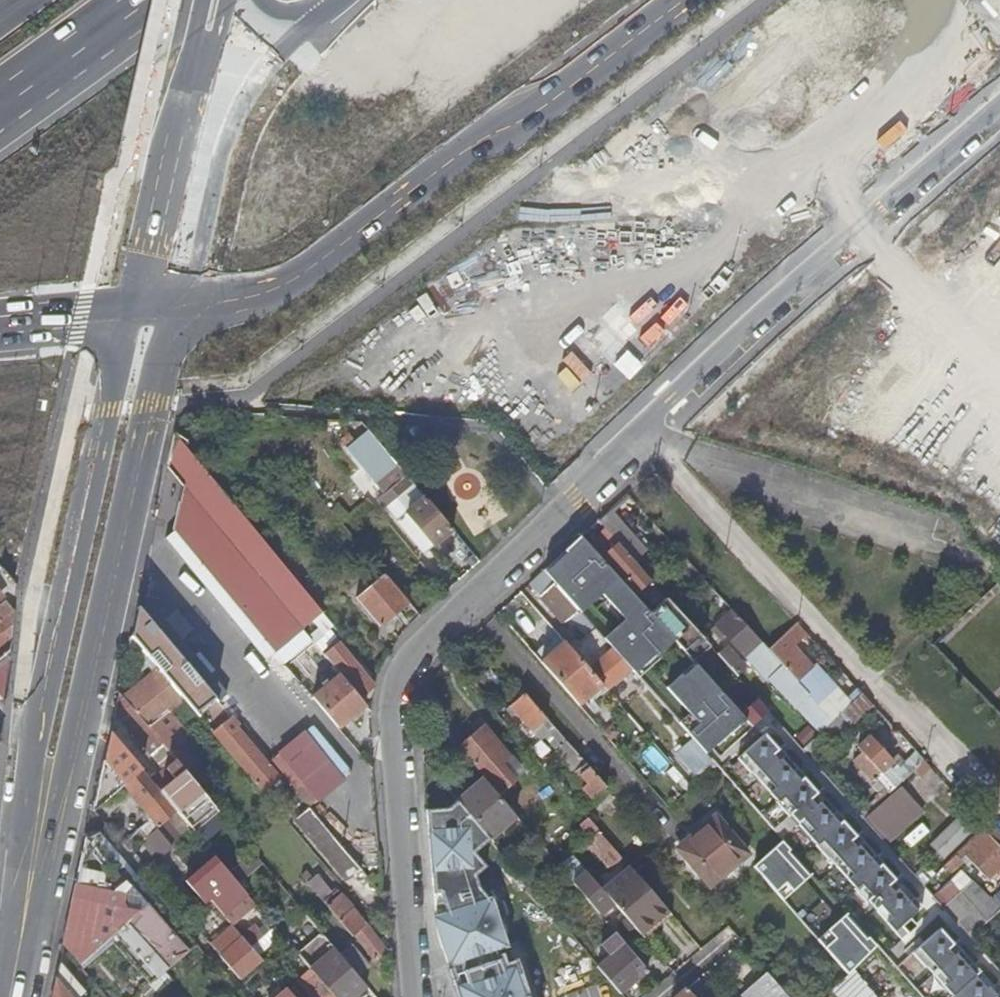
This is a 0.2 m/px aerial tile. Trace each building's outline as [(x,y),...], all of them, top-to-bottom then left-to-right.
[(415,485),(370,432),(354,446),(371,465),(365,470),(387,496),(397,487),(404,494),(411,488),(415,485)] [(330,623),(175,437),(169,468),(165,480),(175,492),(182,499),(174,532),(194,556),(198,561),(201,565),(263,640),(274,653),(302,630),(304,631),(313,623),(320,631),(330,623)] [(371,465),(354,446),(348,451),(365,470),(371,465)] [(425,497),(415,485),(411,488),(422,500),(425,497)] [(172,511),(161,499),(160,502),(158,512),(174,532),(182,499),(175,492),(172,511)] [(452,529),(425,497),(422,500),(408,513),(426,533),(435,544),(452,529)] [(645,551),(609,512),(599,522),(607,531),(622,548),(634,561),(645,551)] [(421,538),(426,533),(408,513),(403,517),(421,538)] [(639,592),(652,581),(634,561),(622,548),(607,531),(597,539),(605,549),(606,548),(609,552),(606,555),(639,592)] [(195,570),(201,565),(198,561),(194,556),(188,561),(195,570)] [(586,637),(595,629),(544,572),(529,585),(564,624),(569,619),(586,637)] [(386,574),(357,599),(381,627),(409,602),(386,574)] [(649,591),(656,585),(652,581),(639,592),(643,596),(649,591)] [(661,590),(656,585),(649,591),(654,596),(661,590)] [(643,606),(654,596),(649,591),(643,596),(638,600),(643,606)] [(654,596),(643,606),(693,661),(704,651),(654,596)] [(6,602),(1,606),(2,608),(0,609),(0,623),(14,612),(6,602)] [(772,678),(822,732),(824,731),(825,729),(834,721),(784,666),(770,650),(765,646),(730,608),(712,625),(712,627),(721,637),(726,633),(770,681),(772,678)] [(12,616),(0,626),(0,647),(11,638),(14,619),(12,616)] [(812,639),(798,624),(788,633),(770,650),(784,666),(834,721),(841,714),(851,705),(816,667),(811,671),(791,649),(805,636),(809,641),(812,639)] [(586,637),(571,650),(602,686),(607,691),(633,721),(657,700),(595,629),(586,637)] [(157,669),(131,638),(127,654),(142,671),(147,677),(157,669)] [(337,642),(322,654),(338,673),(340,671),(343,668),(352,661),(337,642)] [(579,707),(596,691),(602,686),(571,650),(564,643),(541,663),(579,707)] [(10,651),(0,659),(0,706),(3,710),(10,651)] [(711,658),(704,651),(693,661),(700,668),(711,658)] [(352,661),(343,668),(340,671),(361,696),(372,685),(352,661)] [(147,677),(123,698),(163,745),(181,730),(198,716),(172,686),(157,669),(147,677)] [(328,685),(323,689),(311,698),(337,730),(365,706),(340,675),(328,685)] [(319,685),(323,689),(328,685),(324,680),(319,685)] [(601,697),(607,691),(602,686),(596,691),(601,697)] [(511,694),(516,700),(523,693),(518,687),(511,694)] [(196,793),(200,789),(172,756),(165,747),(163,745),(123,698),(119,693),(114,716),(188,800),(183,804),(191,814),(204,803),(196,793)] [(547,732),(543,735),(567,763),(564,766),(575,779),(574,781),(591,800),(605,787),(523,693),(516,700),(509,706),(515,713),(532,733),(541,725),(547,732)] [(851,705),(841,714),(848,722),(852,726),(874,704),(863,693),(851,705)] [(752,722),(766,710),(755,698),(741,711),(752,722)] [(511,717),(515,713),(509,706),(505,710),(511,717)] [(832,737),(848,722),(841,714),(834,721),(825,729),(832,737)] [(237,729),(240,727),(231,716),(219,726),(212,732),(262,791),(278,778),(237,729)] [(538,739),(543,735),(547,732),(541,725),(532,733),(538,739)] [(274,762),(318,810),(357,774),(313,726),(274,762)] [(795,741),(802,749),(817,736),(810,727),(795,741)] [(490,743),(495,739),(485,728),(481,732),(490,743)] [(832,737),(825,729),(824,731),(822,732),(812,741),(819,749),(832,737)] [(921,904),(765,730),(734,757),(897,939),(915,923),(908,916),(921,904)] [(490,743),(481,732),(461,749),(486,779),(486,780),(495,792),(521,770),(495,739),(490,743)] [(886,741),(898,758),(910,749),(899,732),(886,741)] [(110,733),(92,812),(114,794),(123,785),(141,770),(110,733)] [(876,782),(889,796),(916,771),(925,762),(918,754),(900,770),(893,762),(891,763),(868,738),(856,749),(867,761),(859,769),(867,778),(864,781),(870,787),(876,782)] [(932,767),(927,761),(925,762),(916,771),(922,778),(932,767)] [(240,779),(246,774),(242,769),(237,774),(240,779)] [(122,845),(130,854),(142,843),(165,821),(176,811),(141,770),(123,785),(144,809),(150,820),(122,845)] [(838,774),(835,771),(829,777),(832,780),(838,774)] [(485,783),(458,805),(488,840),(515,818),(485,783)] [(885,832),(916,803),(901,788),(871,817),(885,832)] [(885,798),(880,792),(873,799),(878,804),(885,798)] [(916,803),(885,832),(893,840),(923,811),(916,803)] [(488,840),(458,805),(450,813),(428,813),(434,895),(441,894),(447,914),(436,919),(439,934),(444,950),(449,949),(454,966),(461,987),(464,996),(524,996),(492,906),(478,890),(473,878),(484,868),(472,855),(488,840)] [(348,881),(361,871),(309,810),(297,820),(311,837),(309,838),(316,847),(318,846),(348,881)] [(190,828),(176,811),(165,821),(180,838),(190,828)] [(938,858),(973,826),(958,811),(924,843),(938,858)] [(708,887),(745,854),(713,816),(676,848),(708,887)] [(180,838),(165,821),(142,843),(157,860),(180,838)] [(901,838),(911,848),(927,831),(916,821),(901,838)] [(999,869),(999,832),(991,823),(945,866),(952,873),(964,862),(962,859),(968,853),(991,877),(999,869)] [(622,859),(598,832),(587,842),(585,844),(592,852),(594,851),(610,869),(622,859)] [(128,867),(100,835),(92,842),(85,847),(63,947),(82,970),(113,944),(148,986),(164,973),(196,946),(128,867)] [(778,900),(807,875),(773,838),(745,863),(778,900)] [(224,914),(247,895),(236,882),(214,856),(185,882),(196,895),(205,905),(211,899),(224,914)] [(585,872),(571,856),(565,861),(579,877),(585,872)] [(599,915),(613,904),(605,895),(602,892),(585,872),(579,877),(565,861),(558,867),(599,915)] [(925,886),(935,875),(927,866),(916,876),(925,886)] [(667,911),(629,868),(602,892),(605,895),(613,904),(640,935),(667,911)] [(306,871),(300,875),(369,959),(384,946),(337,890),(331,894),(315,875),(312,877),(306,871)] [(950,889),(937,874),(935,875),(925,886),(944,907),(945,906),(975,878),(969,871),(950,889)] [(379,882),(372,874),(367,879),(374,886),(379,882)] [(263,901),(242,877),(236,882),(247,895),(248,896),(255,904),(257,907),(263,901)] [(975,878),(945,906),(972,936),(999,911),(999,912),(999,906),(975,878)] [(441,894),(434,895),(436,919),(447,914),(441,894)] [(190,901),(198,911),(205,905),(196,895),(190,901)] [(247,895),(224,914),(232,924),(255,904),(248,896),(247,895)] [(299,956),(333,996),(355,996),(366,987),(357,977),(340,956),(307,917),(296,926),(311,945),(299,956)] [(267,926),(271,931),(275,928),(270,923),(267,926)] [(942,923),(910,951),(950,996),(999,996),(999,990),(942,923)] [(239,980),(262,960),(257,954),(252,948),(243,937),(232,924),(209,945),(239,980)] [(256,924),(243,937),(252,948),(266,936),(261,930),(256,924)] [(271,931),(267,926),(261,930),(266,936),(271,931)] [(257,954),(280,934),(275,928),(271,931),(266,936),(252,948),(257,954)] [(609,957),(598,967),(621,994),(647,971),(615,933),(600,946),(609,957)] [(370,966),(352,945),(340,956),(357,977),(370,966)] [(299,956),(292,948),(279,959),(312,996),(333,996),(299,956)] [(449,967),(454,966),(449,949),(444,950),(449,967)] [(876,959),(859,971),(868,984),(885,971),(876,959)] [(253,996),(264,996),(281,982),(279,980),(262,960),(239,980),(253,996)] [(59,965),(56,981),(70,996),(79,996),(83,993),(59,965)] [(742,995),(743,996),(788,996),(766,972),(742,995)] [(173,983),(164,973),(148,986),(157,996),(173,983)] [(292,981),(288,976),(281,982),(286,987),(292,981)] [(699,979),(687,989),(694,996),(711,996),(699,979)] [(56,981),(52,996),(70,996),(56,981)] [(596,987),(571,994),(572,996),(598,996),(596,987)]
